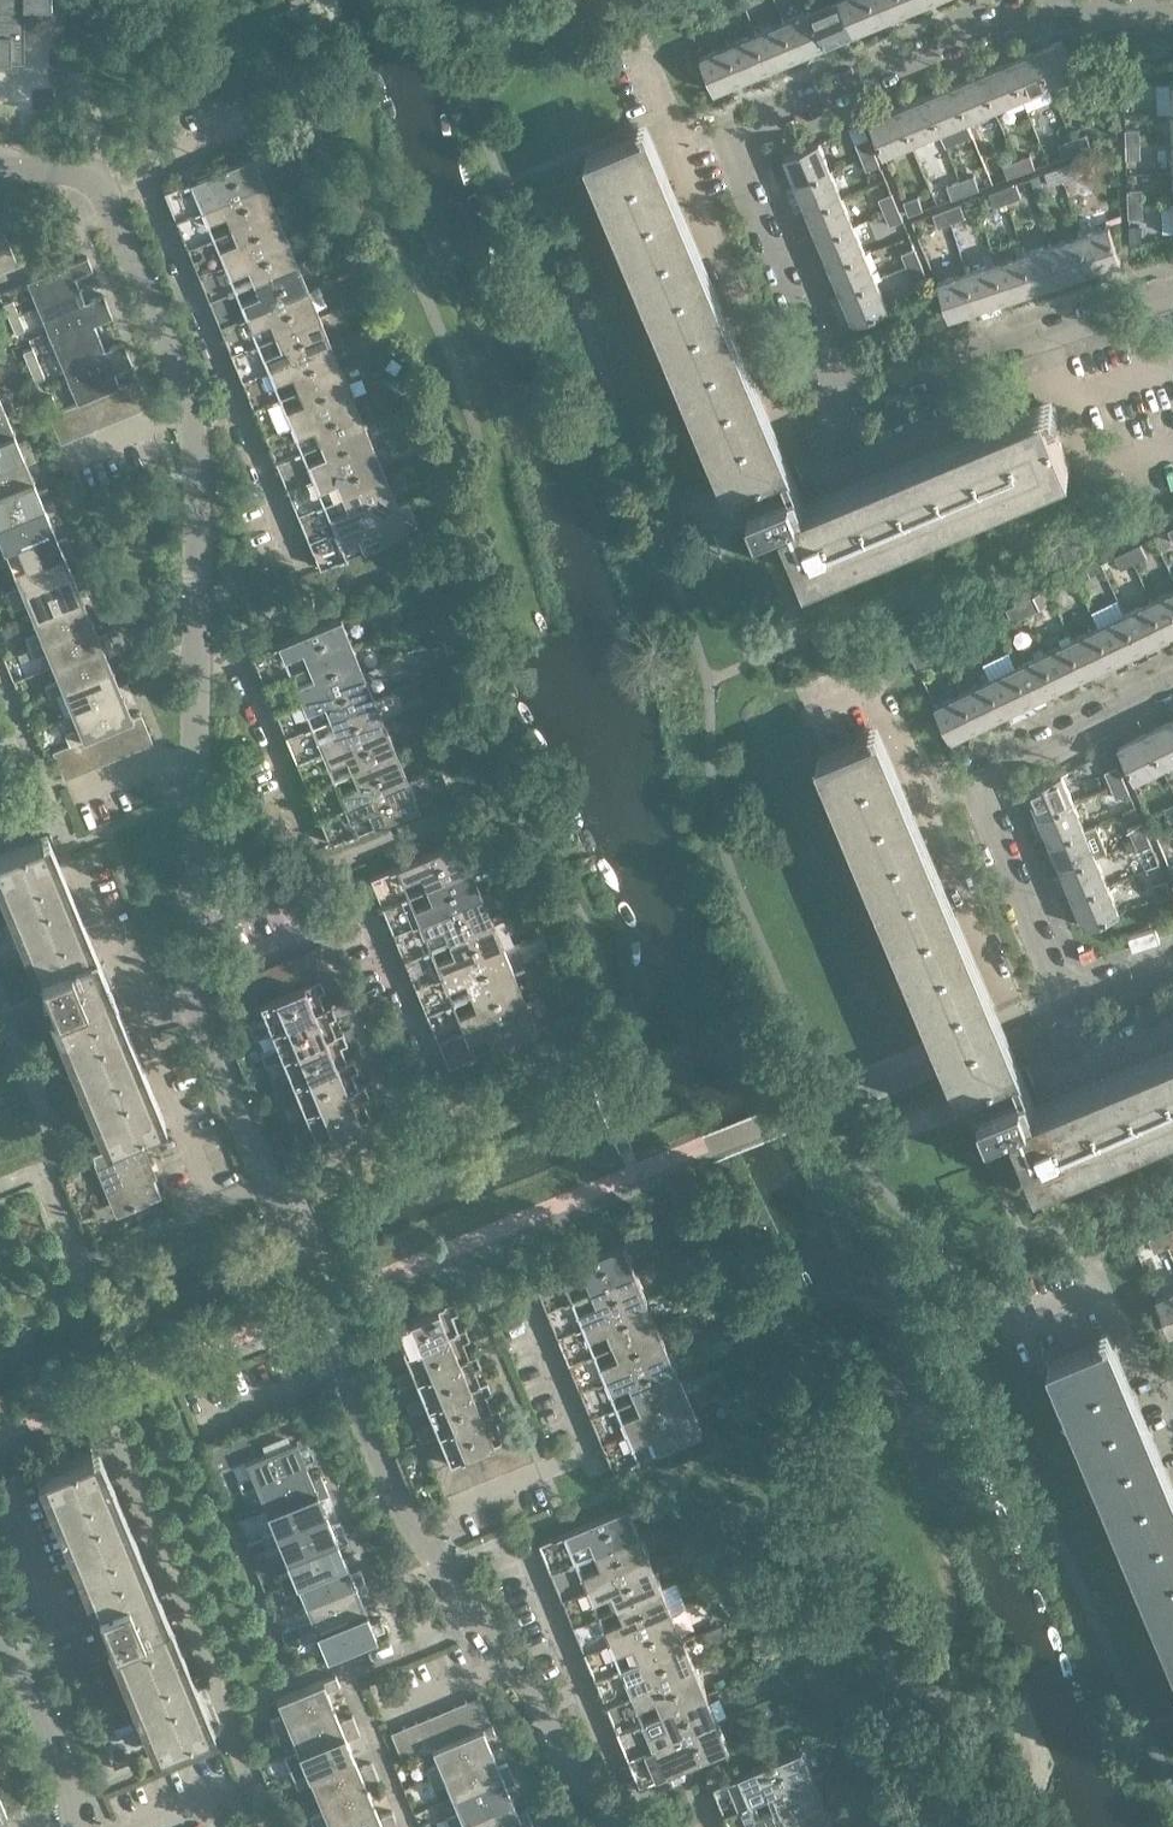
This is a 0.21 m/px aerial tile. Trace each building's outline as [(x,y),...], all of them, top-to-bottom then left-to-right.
[(9,56),(9,55),(23,54),(23,2),(49,2),(49,0),(0,0),(0,56),(9,56)] [(681,8),(695,3),(694,0),(678,0),(681,8)] [(811,7),(827,43),(854,31),(841,0),(829,0),(811,7)] [(854,31),(883,19),(875,0),(841,0),(854,31)] [(883,19),(911,7),(907,0),(875,0),(883,19)] [(811,7),(784,19),(799,55),(827,43),(811,7)] [(784,19),(756,31),(771,66),(799,55),(784,19)] [(756,31),(728,42),(743,78),(771,66),(756,31)] [(1063,36),(1035,48),(1049,84),(1078,72),(1063,36)] [(728,42),(701,54),(700,54),(716,90),(743,78),(728,42)] [(1035,48),(1008,60),(1022,96),(1049,84),(1035,48)] [(1008,60),(980,71),(995,107),(1022,96),(1008,60)] [(980,71),(953,83),(967,119),(995,107),(980,71)] [(9,73),(9,89),(21,88),(21,73),(9,73)] [(1138,81),(1123,82),(1124,98),(1139,97),(1138,81)] [(953,83),(925,95),(941,130),(967,119),(953,83)] [(925,95),(897,106),(913,142),(941,130),(925,95)] [(897,106),(870,118),(885,153),(913,142),(897,106)] [(649,126),(591,151),(586,153),(728,490),(743,484),(758,519),(779,510),(807,574),(918,528),(1071,464),(1044,400),(806,500),(802,490),(807,488),(795,460),(790,462),(649,126)] [(1139,127),(1125,127),(1126,142),(1140,142),(1139,127)] [(1086,132),(1072,137),(1077,150),(1091,146),(1086,132)] [(855,142),(861,155),(874,149),(869,136),(855,142)] [(1077,150),(1072,137),(1059,142),(1064,155),(1077,150)] [(820,139),(784,155),(796,182),(831,168),(820,139)] [(1140,142),(1126,142),(1126,156),(1141,156),(1140,142)] [(874,149),(861,155),(867,168),(880,163),(874,149)] [(252,152),(163,189),(175,218),(264,181),(252,152)] [(1027,152),(1014,157),(1019,171),(1032,165),(1027,152)] [(1000,162),(1005,176),(1019,171),(1014,157),(1000,162)] [(1072,160),(1058,165),(1063,179),(1077,174),(1072,160)] [(841,164),(796,182),(808,210),(843,196),(843,195),(849,193),(845,186),(849,185),(841,164)] [(1063,179),(1058,165),(1045,171),(1050,184),(1063,179)] [(975,173),(961,178),(966,192),(980,187),(975,173)] [(1039,173),(1030,177),(1035,190),(1044,186),(1039,173)] [(947,183),(952,197),(966,192),(961,178),(947,183)] [(264,181),(175,218),(186,244),(275,207),(264,181)] [(1016,183),(1003,188),(1008,202),(1021,196),(1016,183)] [(1142,187),(1127,187),(1128,202),(1143,201),(1142,187)] [(989,193),(994,207),(1008,202),(1003,188),(989,193)] [(879,197),(884,210),(898,204),(892,191),(879,197)] [(918,194),(904,199),(909,213),(923,208),(918,194)] [(843,196),(808,210),(819,238),(854,223),(843,196)] [(1143,201),(1128,202),(1129,216),(1144,216),(1143,201)] [(961,202),(947,207),(952,220),(966,215),(961,202)] [(898,204),(884,210),(890,223),(904,218),(898,204)] [(275,207),(186,244),(197,271),(286,234),(275,207)] [(947,207),(933,212),(939,226),(952,220),(947,207)] [(1106,218),(1108,223),(1109,223),(1109,224),(1121,219),(1121,213),(1106,218)] [(854,223),(819,238),(831,265),(866,251),(854,223)] [(1109,223),(1108,223),(1080,232),(1092,269),(1121,259),(1109,224),(1109,223)] [(1140,240),(1140,225),(1129,225),(1129,243),(1140,242),(1140,240)] [(1080,232),(1051,242),(1064,278),(1092,269),(1080,232)] [(286,234),(197,271),(208,298),(297,261),(286,234)] [(0,240),(0,255),(12,250),(7,237),(0,240)] [(1051,242),(1023,251),(1035,287),(1064,278),(1051,242)] [(902,252),(908,265),(921,259),(915,246),(902,252)] [(0,255),(0,270),(17,263),(12,250),(0,255)] [(866,251),(831,265),(842,293),(877,278),(866,251)] [(1023,251),(995,260),(1007,297),(1035,287),(1023,251)] [(87,254),(26,279),(36,305),(79,287),(74,274),(92,266),(87,254)] [(921,259),(908,265),(913,278),(926,272),(921,259)] [(995,260),(966,270),(979,306),(1007,297),(995,260)] [(297,261),(208,298),(219,324),(308,288),(297,261)] [(966,270),(938,279),(950,316),(979,306),(966,270)] [(877,278),(842,293),(854,321),(889,307),(877,278)] [(79,287),(36,305),(46,329),(107,304),(102,292),(84,299),(79,287)] [(308,288),(219,324),(230,351),(319,314),(308,288)] [(2,302),(8,316),(18,312),(12,297),(2,302)] [(107,304),(46,329),(56,353),(99,335),(94,323),(111,315),(107,304)] [(18,312),(8,316),(14,331),(24,326),(18,312)] [(319,314),(230,351),(242,379),(331,342),(319,314)] [(354,333),(357,340),(370,335),(367,327),(354,333)] [(99,335),(56,353),(66,377),(127,351),(122,341),(104,348),(99,335)] [(331,342),(242,379),(253,405),(342,368),(331,342)] [(31,346),(22,349),(28,364),(37,360),(31,346)] [(127,351),(66,377),(76,401),(86,397),(99,392),(112,386),(119,383),(114,371),(131,363),(127,351)] [(37,360),(28,364),(34,379),(43,375),(37,360)] [(342,368),(253,405),(264,432),(353,396),(342,368)] [(137,376),(124,381),(136,409),(148,404),(137,376)] [(119,383),(112,386),(124,414),(136,409),(124,381),(119,383)] [(112,386),(99,392),(110,420),(124,414),(112,386)] [(12,400),(8,390),(0,393),(0,405),(12,400)] [(99,392),(86,397),(98,425),(110,420),(99,392)] [(51,393),(41,398),(48,413),(58,409),(51,393)] [(353,396),(264,432),(275,460),(364,423),(353,396)] [(76,401),(74,402),(86,430),(98,425),(86,397),(76,401)] [(0,405),(0,433),(13,428),(7,413),(15,409),(12,400),(0,405)] [(74,402),(62,407),(74,435),(86,430),(74,402)] [(62,407),(58,409),(48,413),(59,441),(74,435),(62,407)] [(364,423),(275,460),(286,486),(375,449),(364,423)] [(0,433),(0,461),(31,448),(27,438),(18,442),(13,428),(0,433)] [(438,438),(443,450),(456,445),(451,433),(438,438)] [(0,461),(0,489),(33,476),(27,461),(35,457),(31,448),(0,461)] [(375,449),(286,486),(297,512),(386,476),(375,449)] [(0,489),(0,516),(51,496),(47,487),(38,490),(33,476),(0,489)] [(386,476),(297,512),(308,539),(397,502),(386,476)] [(52,524),(46,509),(55,505),(51,496),(0,516),(0,545),(52,524)] [(319,565),(346,554),(363,547),(408,529),(397,502),(308,539),(319,565)] [(0,545),(0,556),(6,554),(12,568),(71,544),(67,535),(58,538),(52,524),(0,545)] [(1141,541),(1128,548),(1134,561),(1147,554),(1141,541)] [(5,589),(8,598),(72,572),(65,557),(75,553),(71,544),(12,568),(18,583),(5,589)] [(1128,548),(1115,554),(1121,567),(1134,561),(1128,548)] [(1084,561),(1071,568),(1077,580),(1090,574),(1084,561)] [(1071,568),(1057,574),(1064,586),(1077,580),(1071,568)] [(72,572),(8,598),(12,607),(26,602),(32,616),(90,592),(87,583),(78,586),(72,572)] [(1038,606),(1039,606),(1040,608),(1053,601),(1046,587),(1036,592),(1032,594),(1038,606)] [(1152,598),(1169,632),(1172,630),(1172,588),(1152,598)] [(90,592),(32,616),(38,631),(25,636),(28,645),(92,619),(86,605),(95,601),(90,592)] [(1032,594),(1019,600),(1025,613),(1039,607),(1038,606),(1032,594)] [(1117,597),(1091,609),(1098,624),(1115,659),(1142,645),(1125,611),(1124,612),(1117,597)] [(1152,598),(1125,611),(1142,645),(1169,632),(1152,598)] [(1019,600),(1006,607),(1012,619),(1025,613),(1019,600)] [(375,611),(373,605),(370,606),(362,609),(364,615),(372,612),(375,611)] [(340,615),(251,651),(264,681),(352,644),(340,615)] [(92,619),(28,645),(32,655),(45,649),(52,664),(110,639),(107,630),(98,634),(92,619)] [(978,620),(965,626),(972,639),(986,633),(978,620)] [(1098,624),(1071,637),(1070,638),(1087,672),(1115,659),(1098,624)] [(965,626),(952,633),(959,646),(972,639),(965,626)] [(1071,637),(1069,632),(1059,636),(1062,642),(1043,651),(1060,685),(1087,672),(1070,638),(1071,637)] [(110,639),(52,664),(58,679),(44,685),(48,693),(61,688),(111,667),(105,653),(114,649),(110,639)] [(352,644),(264,681),(274,707),(363,670),(352,644)] [(925,646),(911,653),(917,666),(931,659),(925,646)] [(1035,655),(1016,664),(1033,698),(1060,685),(1043,651),(1041,646),(1033,649),(1035,655)] [(1008,648),(982,662),(989,677),(1006,711),(1033,698),(1016,664),(1008,648)] [(111,667),(61,688),(71,712),(130,688),(126,678),(118,682),(111,667)] [(363,670),(274,707),(285,734),(374,698),(363,670)] [(989,677),(962,690),(979,724),(1006,711),(989,677)] [(130,688),(71,712),(78,727),(64,733),(68,742),(77,738),(89,734),(102,728),(114,723),(127,718),(131,716),(125,701),(134,697),(130,688)] [(962,690),(935,703),(951,738),(979,724),(962,690)] [(374,698),(285,734),(296,761),(385,724),(374,698)] [(131,716),(127,718),(138,746),(152,740),(140,712),(131,716)] [(1146,730),(1162,764),(1172,759),(1172,718),(1172,717),(1146,730)] [(127,718),(114,723),(126,751),(138,746),(127,718)] [(114,723),(102,728),(113,756),(126,751),(114,723)] [(385,724),(296,761),(307,787),(396,751),(385,724)] [(102,728),(89,734),(101,761),(113,756),(102,728)] [(821,754),(942,1043),(963,1092),(974,1087),(988,1122),(1011,1112),(1038,1178),(1172,1121),(1172,1045),(1036,1102),(1032,1094),(1038,1092),(1026,1064),(1020,1065),(1001,1020),(879,729),(874,732),(823,752),(821,754)] [(1146,730),(1119,743),(1135,777),(1162,764),(1146,730)] [(89,734),(77,738),(88,766),(101,761),(89,734)] [(68,742),(64,744),(76,772),(88,766),(77,738),(68,742)] [(64,744),(51,749),(63,777),(76,772),(64,744)] [(396,751),(307,787),(319,815),(407,778),(396,751)] [(1105,770),(1110,783),(1124,778),(1118,764),(1105,770)] [(1027,785),(1027,787),(1038,813),(1074,799),(1062,771),(1027,785)] [(408,778),(319,815),(329,840),(329,841),(356,830),(373,822),(418,804),(408,778)] [(1124,778),(1110,783),(1116,796),(1129,791),(1124,778)] [(419,796),(421,802),(435,796),(433,790),(419,796)] [(1074,799),(1038,813),(1050,841),(1085,826),(1074,799)] [(1170,818),(1170,819),(1172,818),(1172,802),(1164,805),(1170,818)] [(1128,825),(1133,839),(1147,833),(1141,819),(1128,825)] [(490,835),(487,826),(480,829),(483,838),(490,835)] [(1085,826),(1050,841),(1061,868),(1097,854),(1085,826)] [(1147,833),(1133,839),(1139,852),(1153,846),(1147,833)] [(0,854),(0,881),(108,1140),(135,1128),(163,1117),(47,834),(0,854)] [(458,838),(369,875),(381,904),(470,868),(458,838)] [(1097,854),(1061,868),(1073,896),(1108,881),(1097,854)] [(470,868),(381,904),(392,931),(481,894),(470,868)] [(1153,883),(1157,898),(1170,893),(1165,879),(1153,883)] [(1108,881),(1073,896),(1085,924),(1120,909),(1108,881)] [(481,894),(392,931),(403,958),(492,922),(481,894)] [(492,922),(403,958),(414,985),(503,948),(492,922)] [(503,948),(414,985),(425,1012),(514,975),(503,948)] [(280,959),(268,964),(279,993),(292,988),(280,959)] [(268,964),(255,969),(267,998),(279,993),(268,964)] [(255,969),(242,975),(254,1003),(258,1002),(267,998),(255,969)] [(514,975),(425,1012),(436,1038),(526,1002),(514,975)] [(248,1025),(253,1037),(270,1030),(270,1028),(324,1007),(323,1005),(317,990),(323,987),(319,977),(317,977),(304,983),(292,988),(279,993),(267,998),(258,1002),(265,1018),(248,1025)] [(573,983),(560,988),(567,1003),(579,997),(573,983)] [(276,1045),(259,1052),(264,1063),(281,1056),(280,1055),(335,1033),(334,1031),(328,1016),(335,1014),(330,1002),(323,1005),(324,1007),(270,1028),(270,1030),(276,1045)] [(526,1002),(436,1038),(447,1065),(474,1053),(468,1039),(485,1032),(491,1046),(536,1028),(526,1002)] [(271,1078),(275,1090),(292,1083),(292,1082),(346,1060),(345,1058),(339,1043),(346,1040),(341,1029),(334,1031),(335,1033),(280,1055),(281,1056),(287,1071),(271,1078)] [(299,1098),(282,1105),(287,1117),(304,1110),(303,1109),(357,1086),(357,1085),(350,1070),(357,1067),(352,1055),(345,1058),(346,1060),(292,1082),(292,1083),(299,1098)] [(310,1125),(293,1132),(298,1143),(369,1114),(361,1096),(368,1094),(363,1082),(357,1085),(357,1086),(303,1109),(304,1110),(310,1125)] [(135,1128),(108,1140),(110,1144),(90,1153),(110,1202),(119,1198),(124,1209),(160,1194),(148,1165),(150,1164),(135,1128)] [(78,1161),(69,1165),(73,1174),(82,1170),(78,1161)] [(1163,1231),(1168,1245),(1172,1243),(1172,1227),(1163,1231)] [(1163,1231),(1149,1237),(1154,1251),(1168,1245),(1163,1231)] [(536,1279),(541,1290),(548,1306),(637,1270),(625,1243),(536,1279)] [(637,1270),(548,1306),(559,1333),(648,1296),(637,1270)] [(1156,1296),(1170,1331),(1172,1330),(1172,1289),(1156,1296)] [(648,1296),(559,1333),(570,1360),(659,1323),(648,1296)] [(393,1323),(376,1330),(388,1359),(404,1352),(403,1351),(458,1328),(457,1327),(451,1312),(458,1309),(453,1298),(393,1323)] [(659,1323),(570,1360),(581,1386),(670,1350),(659,1323)] [(411,1367),(394,1374),(399,1386),(414,1379),(414,1378),(469,1355),(468,1354),(462,1339),(469,1336),(464,1324),(457,1327),(458,1328),(403,1351),(404,1352),(405,1352),(411,1367)] [(1048,1360),(1172,1659),(1172,1481),(1111,1334),(1048,1360)] [(670,1350),(581,1386),(592,1413),(681,1376),(670,1350)] [(422,1394),(405,1401),(410,1412),(426,1406),(426,1405),(480,1382),(480,1381),(473,1365),(480,1363),(475,1351),(468,1354),(469,1355),(414,1378),(414,1379),(416,1379),(422,1394)] [(681,1376),(592,1413),(603,1440),(692,1402),(681,1376)] [(433,1420),(416,1427),(421,1439),(437,1432),(437,1431),(491,1409),(491,1407),(484,1392),(491,1389),(486,1378),(480,1381),(480,1382),(426,1405),(426,1406),(427,1405),(433,1420)] [(692,1402),(603,1440),(615,1467),(619,1466),(631,1460),(654,1451),(655,1451),(656,1450),(660,1449),(714,1426),(714,1425),(703,1430),(692,1402)] [(445,1449),(428,1456),(432,1465),(445,1459),(457,1455),(469,1449),(482,1444),(494,1439),(503,1435),(502,1435),(496,1419),(502,1416),(497,1404),(491,1407),(491,1409),(437,1431),(437,1432),(438,1432),(445,1449)] [(292,1406),(279,1411),(291,1438),(303,1433),(292,1406)] [(279,1411),(267,1416),(279,1444),(291,1438),(279,1411)] [(267,1416),(255,1421),(266,1449),(279,1444),(267,1416)] [(255,1421),(242,1426),(253,1454),(266,1449),(255,1421)] [(242,1426),(229,1431),(241,1459),(244,1458),(253,1454),(242,1426)] [(520,1427),(506,1433),(518,1462),(532,1456),(520,1427)] [(229,1431),(217,1436),(228,1464),(241,1459),(229,1431)] [(238,1480),(242,1489),(305,1463),(299,1447),(308,1443),(303,1433),(291,1438),(279,1444),(266,1449),(253,1454),(244,1458),(251,1474),(238,1480)] [(503,1435),(494,1439),(506,1467),(518,1462),(506,1433),(502,1435),(503,1435)] [(203,1442),(215,1470),(228,1464),(217,1436),(203,1442)] [(494,1439),(482,1444),(494,1472),(506,1467),(494,1439)] [(96,1444),(40,1467),(95,1601),(157,1749),(212,1726),(96,1444)] [(482,1444),(469,1449),(481,1478),(494,1472),(482,1444)] [(469,1449),(457,1455),(469,1483),(481,1478),(469,1449)] [(457,1455),(445,1459),(456,1488),(469,1483),(457,1455)] [(445,1459),(432,1465),(444,1493),(456,1488),(445,1459)] [(305,1463),(242,1489),(246,1498),(259,1493),(265,1507),(324,1482),(320,1473),(311,1477),(305,1463)] [(258,1528),(262,1537),(325,1511),(319,1496),(328,1492),(324,1482),(265,1507),(271,1522),(258,1528)] [(640,1499),(540,1540),(553,1569),(642,1532),(630,1505),(641,1501),(640,1499)] [(262,1537),(246,1543),(255,1566),(263,1563),(258,1549),(279,1541),(284,1554),(343,1530),(340,1522),(330,1525),(325,1511),(262,1537)] [(278,1576),(282,1585),(345,1559),(339,1543),(347,1540),(343,1530),(284,1554),(290,1570),(278,1576)] [(642,1532),(553,1569),(564,1596),(653,1559),(642,1532)] [(345,1559),(282,1585),(285,1594),(298,1589),(304,1602),(363,1579),(359,1569),(350,1572),(345,1559)] [(653,1559),(564,1596),(575,1622),(663,1585),(653,1559)] [(298,1624),(302,1633),(365,1607),(358,1591),(367,1588),(363,1579),(304,1602),(310,1618),(298,1624)] [(663,1585),(575,1622),(585,1649),(674,1612),(663,1585)] [(365,1607),(302,1633),(305,1642),(318,1637),(325,1652),(384,1628),(379,1618),(371,1621),(365,1607)] [(596,1675),(644,1655),(657,1650),(685,1638),(674,1612),(585,1649),(596,1675)] [(298,1624),(282,1630),(286,1639),(302,1633),(298,1624)] [(644,1655),(596,1675),(602,1689),(608,1702),(652,1684),(696,1665),(691,1652),(685,1638),(657,1650),(644,1655)] [(608,1702),(619,1729),(708,1692),(696,1665),(652,1684),(608,1702)] [(270,1719),(273,1728),(332,1703),(326,1689),(340,1684),(335,1673),(276,1698),(283,1714),(270,1719)] [(724,1675),(714,1679),(717,1687),(727,1683),(724,1675)] [(708,1692),(619,1729),(630,1755),(719,1718),(708,1692)] [(479,1694),(465,1700),(476,1727),(490,1722),(479,1694)] [(465,1700),(452,1705),(464,1732),(476,1727),(465,1700)] [(332,1703),(273,1728),(277,1738),(291,1732),(297,1747),(356,1723),(352,1713),(338,1719),(332,1703)] [(452,1705),(440,1710),(451,1738),(464,1732),(452,1705)] [(440,1710),(428,1715),(440,1742),(451,1738),(440,1710)] [(428,1715),(415,1720),(427,1748),(433,1746),(432,1745),(440,1742),(428,1715)] [(719,1718),(630,1755),(641,1782),(741,1741),(740,1739),(729,1743),(719,1718)] [(415,1720),(403,1725),(415,1754),(427,1748),(415,1720)] [(424,1767),(428,1777),(492,1751),(485,1736),(494,1732),(490,1722),(476,1727),(464,1732),(451,1738),(440,1742),(432,1745),(433,1746),(439,1761),(424,1767)] [(297,1747),(283,1752),(293,1776),(352,1752),(346,1737),(359,1732),(356,1723),(297,1747)] [(403,1725),(390,1731),(402,1759),(415,1754),(403,1725)] [(813,1742),(714,1783),(726,1812),(815,1775),(804,1749),(814,1744),(813,1742)] [(492,1751),(428,1777),(432,1786),(447,1780),(453,1794),(511,1771),(507,1761),(498,1765),(492,1751)] [(352,1752),(293,1776),(297,1786),(311,1780),(317,1795),(375,1770),(372,1761),(358,1767),(352,1752)] [(309,1815),(313,1824),(372,1800),(366,1785),(379,1780),(375,1770),(317,1795),(323,1810),(309,1815)] [(444,1815),(448,1824),(511,1798),(505,1783),(514,1780),(511,1771),(453,1794),(459,1809),(444,1815)] [(726,1812),(732,1826),(766,1826),(826,1802),(815,1775),(726,1812)] [(448,1824),(449,1826),(510,1826),(531,1819),(527,1809),(518,1813),(511,1798),(448,1824)] [(313,1824),(314,1826),(376,1826),(396,1819),(392,1809),(378,1815),(372,1800),(313,1824)] [(836,1826),(826,1802),(766,1826),(836,1826)] [(6,1809),(15,1826),(29,1826),(19,1803),(7,1808),(6,1809)] [(0,1811),(0,1825),(1,1826),(15,1826),(6,1809),(0,1811)] [(396,1819),(376,1826),(399,1826),(396,1819)] [(531,1819),(510,1826),(534,1826),(531,1819)]
